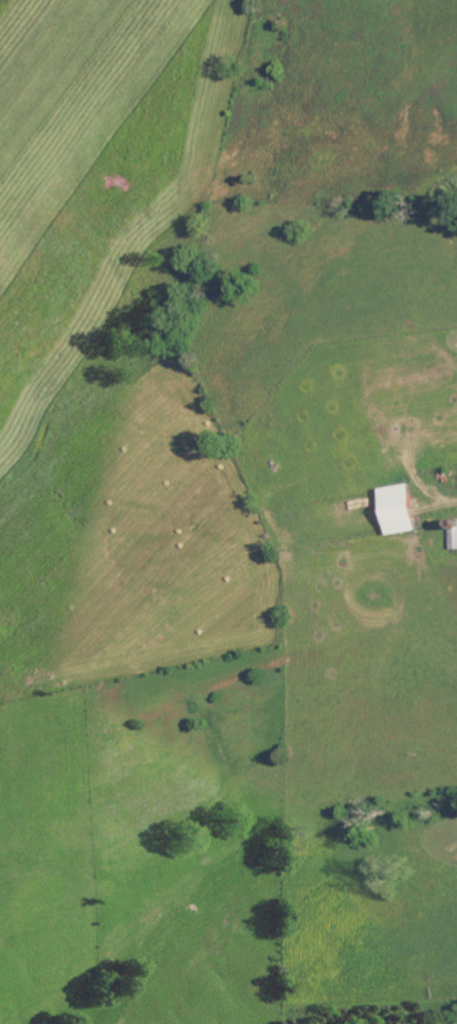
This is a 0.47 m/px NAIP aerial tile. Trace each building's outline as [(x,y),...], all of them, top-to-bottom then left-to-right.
[(391,536),(420,531),(412,484),(383,489),(391,536)]
